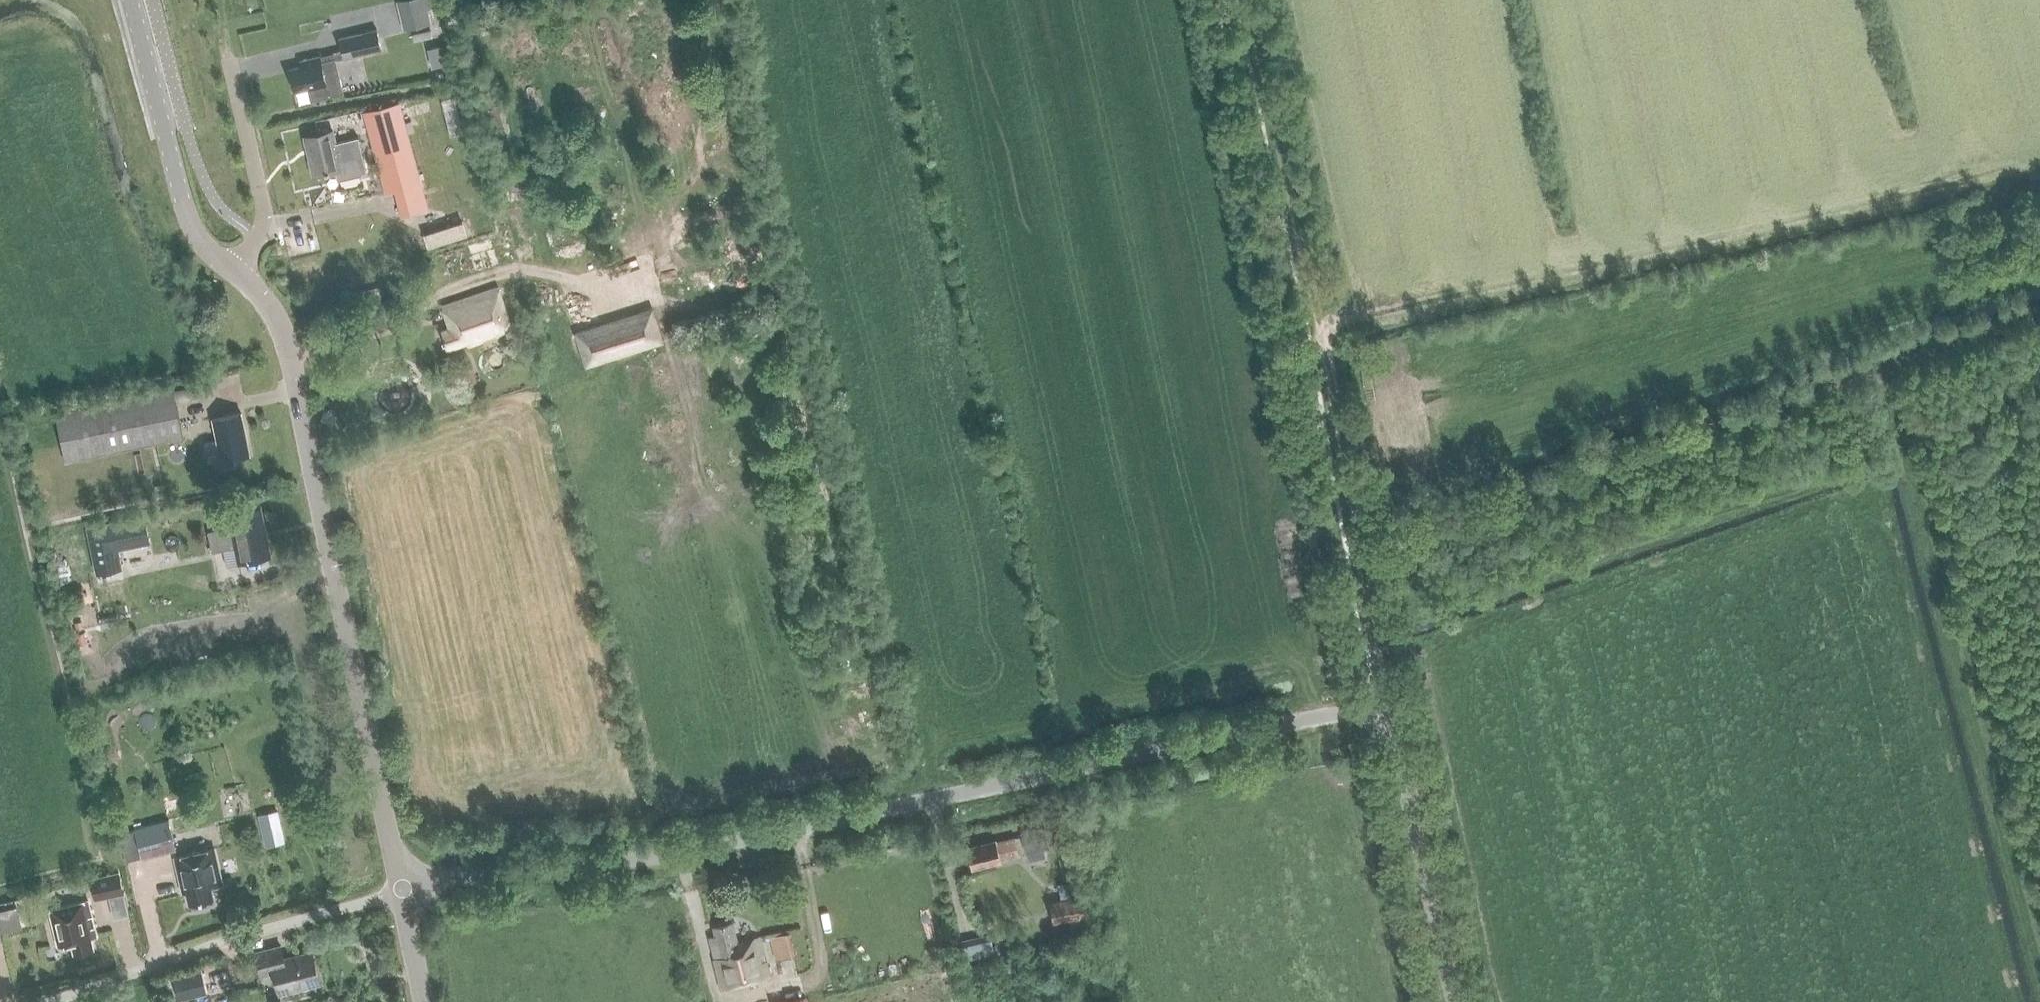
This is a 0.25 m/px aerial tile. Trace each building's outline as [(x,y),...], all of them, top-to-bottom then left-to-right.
[(430,23),(425,0),(401,0),(399,0),(406,28),(430,23)] [(377,29),(339,38),(344,58),(381,49),(377,29)] [(432,67),(452,63),(448,43),(427,48),(432,67)] [(335,58),(321,62),(319,56),(300,60),(301,66),(289,69),(294,92),(308,88),(311,100),(315,99),(315,100),(324,97),(343,92),(335,58)] [(425,111),(436,151),(456,145),(445,106),(425,111)] [(401,108),(366,118),(374,147),(367,149),(370,161),(377,159),(386,193),(421,184),(401,108)] [(361,173),(365,172),(358,137),(336,142),(334,129),(305,135),(314,174),(338,169),(340,179),(361,175),(361,173)] [(512,331),(497,287),(442,305),(450,328),(440,331),(446,348),(465,341),(467,346),(480,342),(479,337),(494,332),(495,336),(512,331)] [(652,312),(575,335),(585,368),(662,345),(652,312)] [(173,391),(56,414),(65,460),(182,437),(173,391)] [(250,454),(242,413),(213,419),(218,441),(205,443),(207,455),(219,452),(221,460),(250,454)] [(269,556),(260,508),(229,514),(231,527),(208,532),(212,552),(235,547),(238,562),(269,556)] [(111,521),(87,526),(97,571),(121,566),(117,549),(134,546),(128,518),(111,521)] [(315,816),(312,804),(295,807),(298,820),(315,816)] [(142,858),(175,849),(167,820),(134,829),(134,830),(119,835),(126,862),(142,857),(142,858)] [(235,836),(232,823),(216,827),(219,839),(235,836)] [(1050,849),(1046,829),(1023,834),(1027,854),(1050,849)] [(265,846),(284,841),(282,832),(263,836),(265,846)] [(997,844),(996,842),(968,849),(972,869),(1000,862),(1000,860),(1019,855),(1015,840),(997,844)] [(213,847),(174,856),(182,891),(186,890),(189,902),(212,897),(209,885),(220,883),(221,887),(222,887),(213,847)] [(117,872),(90,879),(95,899),(122,892),(117,872)] [(1049,904),(1053,924),(1088,917),(1084,896),(1049,904)] [(71,942),(73,953),(93,948),(90,938),(96,936),(88,900),(49,909),(57,946),(71,942)] [(0,910),(0,932),(21,927),(17,906),(0,910)] [(716,936),(709,937),(721,987),(769,975),(760,938),(737,943),(732,922),(714,926),(716,936)] [(773,933),(775,957),(794,955),(792,932),(773,933)] [(968,959),(996,953),(992,932),(963,938),(968,959)] [(254,952),(260,974),(274,970),(282,1001),(316,992),(313,981),(318,980),(311,952),(283,960),(279,946),(254,952)] [(173,977),(178,999),(206,993),(200,970),(173,977)]
